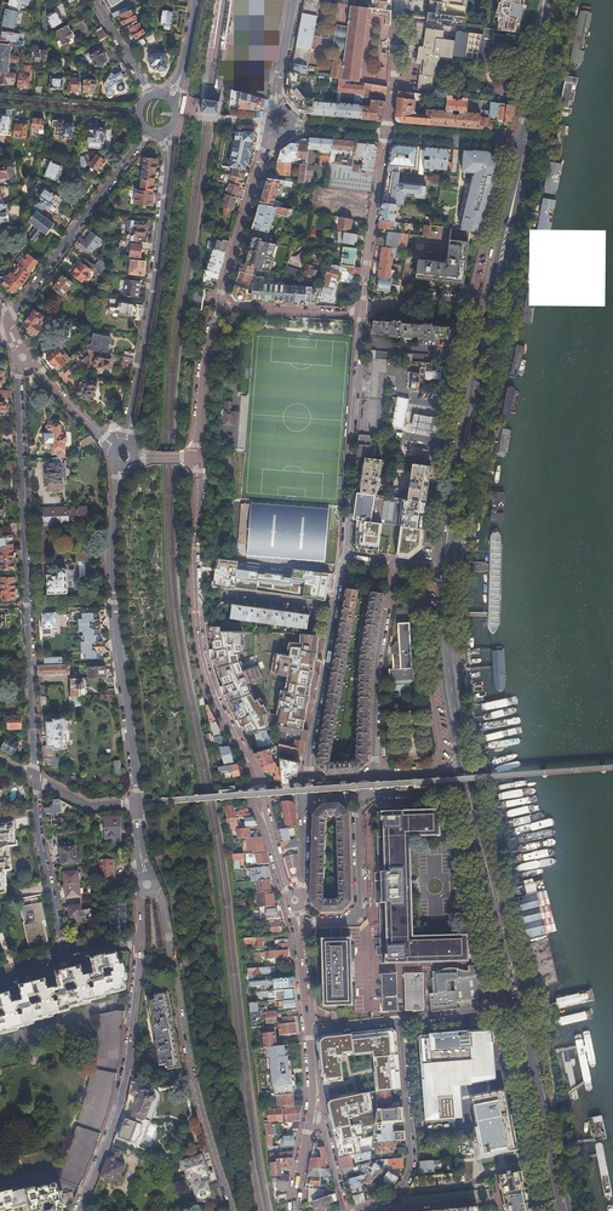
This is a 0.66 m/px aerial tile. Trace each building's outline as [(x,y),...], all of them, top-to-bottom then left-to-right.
[(0,7),(20,11),(21,4),(18,4),(19,2),(26,3),(27,0),(9,0),(8,4),(2,3),(0,7)] [(108,9),(112,7),(124,0),(103,0),(108,9)] [(241,9),(266,12),(266,14),(270,14),(280,15),(283,0),(242,0),(241,9)] [(293,63),(307,66),(313,36),(314,29),(319,0),(305,0),(293,63)] [(375,8),(385,9),(387,0),(376,0),(375,8)] [(427,17),(426,22),(455,26),(456,24),(464,25),(468,0),(430,0),(427,17)] [(519,32),(524,0),(501,0),(501,3),(499,2),(498,9),(497,13),(499,13),(498,17),(498,21),(499,21),(498,29),(519,32)] [(138,2),(111,14),(114,18),(121,14),(132,9),(140,6),(138,2)] [(320,72),(319,75),(331,77),(331,78),(338,79),(345,80),(360,82),(364,83),(371,84),(373,84),(386,86),(391,10),(355,6),(350,5),(348,26),(337,24),(336,32),(334,39),(333,47),(345,49),(344,60),(337,59),(334,61),(331,74),(320,72)] [(5,9),(2,18),(8,19),(7,22),(9,22),(9,24),(15,25),(18,12),(5,9)] [(136,18),(132,9),(121,14),(122,18),(120,19),(123,24),(136,18)] [(266,12),(241,9),(238,37),(242,38),(262,42),(272,44),(276,25),(268,24),(270,14),(266,14),(266,12)] [(162,10),(159,24),(165,25),(164,29),(170,30),(170,26),(171,26),(174,12),(162,10)] [(47,19),(53,28),(63,22),(56,11),(48,16),(49,18),(47,19)] [(138,23),(137,21),(121,30),(123,33),(130,30),(135,39),(145,33),(139,23),(138,23)] [(68,26),(54,34),(59,47),(70,41),(69,39),(75,36),(72,31),(71,31),(68,26)] [(495,29),(482,27),(481,34),(458,30),(458,32),(456,33),(455,41),(442,39),(444,32),(425,29),(423,47),(419,46),(417,60),(421,60),(416,89),(431,91),(433,77),(434,77),(437,63),(438,63),(439,58),(451,59),(452,57),(489,62),(488,64),(500,66),(504,47),(493,45),(495,29)] [(107,37),(102,28),(94,32),(100,41),(107,37)] [(314,29),(313,36),(334,39),(336,32),(314,29)] [(12,44),(17,45),(18,41),(20,41),(20,33),(3,32),(2,37),(0,37),(0,43),(12,44)] [(262,42),(242,38),(240,46),(260,50),(262,42)] [(146,44),(143,39),(130,46),(133,51),(146,44)] [(8,73),(10,63),(20,64),(21,52),(11,51),(12,44),(0,43),(0,72),(8,73)] [(107,61),(101,51),(98,52),(96,48),(89,52),(90,52),(92,56),(90,56),(93,61),(95,65),(95,66),(95,67),(96,66),(96,67),(99,65),(101,64),(107,61)] [(36,49),(35,61),(45,62),(46,51),(36,49)] [(158,53),(150,54),(150,66),(158,66),(158,70),(159,70),(159,71),(164,71),(163,69),(165,69),(165,67),(166,67),(166,64),(165,64),(165,61),(166,61),(166,57),(164,56),(164,55),(158,55),(158,53)] [(268,69),(270,70),(272,57),(259,54),(257,63),(248,61),(249,57),(240,55),(238,63),(268,69)] [(121,62),(119,58),(112,61),(115,66),(121,62)] [(121,62),(115,66),(109,70),(111,73),(104,86),(107,88),(106,95),(106,97),(107,97),(108,98),(109,99),(110,99),(111,99),(112,98),(113,97),(113,96),(113,95),(114,91),(117,92),(119,92),(120,93),(121,93),(122,92),(124,92),(125,91),(125,90),(126,88),(126,87),(125,86),(125,85),(124,84),(123,83),(120,79),(124,77),(121,71),(125,69),(121,62)] [(238,63),(235,81),(264,87),(268,69),(238,63)] [(293,72),(301,73),(319,76),(319,75),(320,72),(320,68),(307,66),(293,63),(292,63),(291,69),(294,69),(293,72)] [(298,89),(301,73),(293,72),(288,71),(287,77),(286,84),(289,84),(287,93),(297,108),(300,110),(304,111),(307,113),(311,114),(314,100),(314,99),(305,97),(298,89)] [(15,74),(8,73),(0,72),(0,84),(0,85),(6,86),(6,84),(13,85),(15,74)] [(24,75),(19,75),(17,87),(23,88),(24,86),(29,86),(30,72),(25,72),(24,75)] [(65,83),(65,77),(50,76),(49,90),(55,91),(55,89),(62,89),(62,82),(65,83)] [(83,90),(82,100),(95,101),(95,94),(93,93),(94,81),(86,80),(87,76),(84,76),(84,84),(83,90)] [(79,89),(83,90),(84,84),(80,83),(80,80),(70,79),(69,91),(79,92),(79,89)] [(344,83),(345,80),(338,79),(337,90),(337,99),(337,102),(336,116),(360,118),(362,106),(362,99),(364,83),(360,82),(360,85),(344,83)] [(371,84),(364,83),(362,99),(369,100),(370,91),(371,84)] [(386,93),(386,86),(373,84),(372,91),(386,93)] [(231,89),(228,107),(258,110),(263,106),(265,98),(231,89)] [(398,98),(416,100),(418,100),(419,93),(398,91),(398,98)] [(314,99),(314,100),(311,114),(312,114),(336,116),(337,102),(323,101),(324,95),(315,95),(314,99)] [(462,100),(452,100),(453,96),(447,95),(445,111),(433,110),(431,125),(479,128),(480,117),(480,114),(467,113),(469,98),(465,98),(463,97),(462,100)] [(502,104),(503,97),(490,95),(489,101),(499,103),(502,104)] [(218,100),(202,98),(200,112),(203,112),(216,113),(218,100)] [(433,102),(425,101),(423,115),(416,114),(417,113),(414,113),(416,100),(398,98),(395,118),(399,122),(431,125),(433,110),(433,102)] [(482,100),(471,99),(471,102),(476,108),(481,108),(482,100)] [(362,106),(360,118),(379,120),(384,116),(385,101),(371,100),(370,107),(369,107),(362,106)] [(499,103),(489,101),(485,101),(482,100),(481,108),(481,112),(491,113),(490,116),(488,116),(488,118),(491,119),(491,121),(497,121),(499,103)] [(504,124),(506,104),(502,104),(499,103),(497,121),(497,123),(504,124)] [(514,105),(506,104),(504,124),(508,124),(508,121),(512,121),(514,105)] [(6,109),(6,115),(2,115),(2,116),(1,116),(1,118),(0,118),(0,122),(0,134),(10,135),(13,109),(6,109)] [(44,120),(46,120),(46,112),(41,112),(40,120),(33,119),(32,129),(44,130),(44,120)] [(81,115),(73,115),(72,123),(81,124),(81,115)] [(480,117),(479,128),(490,129),(491,121),(491,119),(488,118),(480,117)] [(53,121),(52,128),(55,128),(54,135),(61,136),(61,138),(71,139),(72,125),(63,124),(63,122),(53,121)] [(18,125),(16,137),(27,138),(28,126),(18,125)] [(89,130),(88,149),(103,150),(105,128),(94,127),(95,125),(89,125),(88,130),(89,130)] [(253,132),(238,131),(236,144),(249,145),(248,148),(246,148),(244,164),(252,165),(258,138),(253,132)] [(281,150),(278,161),(291,163),(294,159),(295,159),(300,160),(300,158),(307,159),(309,137),(307,137),(303,138),(301,138),(299,139),(299,143),(290,142),(287,144),(284,147),(281,150)] [(306,164),(305,181),(308,182),(309,177),(312,177),(314,149),(323,150),(323,149),(331,150),(333,139),(311,137),(309,137),(307,159),(307,161),(306,164)] [(388,171),(396,172),(399,172),(400,167),(415,168),(417,146),(396,144),(391,148),(388,171)] [(437,148),(425,147),(425,149),(424,155),(423,168),(429,169),(428,171),(433,172),(434,169),(447,170),(449,149),(437,148)] [(490,152),(464,150),(462,172),(473,173),(477,173),(476,176),(474,176),(471,189),(461,229),(470,231),(483,232),(499,164),(490,152)] [(78,160),(77,164),(85,169),(94,154),(87,156),(86,154),(82,156),(83,158),(78,160)] [(97,155),(90,164),(97,169),(101,164),(102,165),(104,166),(106,162),(105,161),(97,155)] [(318,164),(329,166),(329,164),(330,157),(320,155),(318,164)] [(145,158),(143,169),(155,171),(156,171),(157,165),(156,165),(157,159),(145,158)] [(45,159),(43,163),(48,166),(44,176),(56,181),(63,166),(51,160),(50,161),(45,159)] [(291,163),(278,161),(276,174),(290,175),(291,163)] [(298,182),(304,183),(305,181),(306,164),(302,164),(300,164),(298,182)] [(0,168),(0,179),(8,179),(7,178),(14,177),(13,168),(7,168),(7,167),(0,168)] [(243,170),(233,168),(232,173),(230,173),(230,175),(243,178),(244,176),(245,176),(247,170),(243,170)] [(143,169),(142,180),(153,182),(154,182),(155,176),(154,176),(155,171),(143,169)] [(398,182),(399,172),(396,172),(388,171),(383,202),(393,203),(397,204),(401,204),(403,204),(404,197),(425,199),(426,185),(398,182)] [(243,178),(230,175),(229,178),(222,176),(221,181),(229,183),(239,186),(241,187),(243,178)] [(45,182),(37,177),(35,182),(42,186),(45,182)] [(293,181),(267,178),(259,204),(282,207),(283,203),(274,200),(277,192),(278,193),(279,191),(277,191),(279,183),(291,187),(293,181)] [(140,191),(153,193),(154,186),(153,186),(153,182),(142,180),(140,191)] [(229,183),(226,194),(242,199),(244,190),(239,188),(239,186),(229,183)] [(45,187),(38,196),(49,204),(55,195),(45,187)] [(140,191),(136,191),(134,198),(135,199),(135,204),(153,207),(153,201),(152,200),(153,193),(140,191)] [(226,194),(225,194),(221,207),(224,208),(223,213),(229,215),(230,210),(234,211),(236,203),(240,204),(242,199),(226,194)] [(0,202),(0,223),(9,222),(8,215),(8,209),(5,209),(5,205),(4,202),(3,202),(0,202)] [(44,208),(37,202),(32,209),(36,212),(32,217),(31,216),(30,218),(31,218),(28,221),(37,227),(36,228),(42,232),(47,235),(54,225),(47,220),(48,219),(45,216),(44,218),(39,215),(44,208)] [(383,202),(380,220),(394,222),(396,222),(397,220),(394,220),(396,206),(400,207),(401,204),(397,204),(393,203),(383,202)] [(259,204),(252,228),(269,232),(275,213),(288,216),(290,208),(282,207),(259,204)] [(352,218),(340,216),(339,223),(338,228),(350,230),(352,218)] [(149,220),(141,219),(140,222),(128,221),(126,234),(128,234),(128,241),(129,241),(151,243),(152,237),(147,237),(149,220)] [(380,220),(379,227),(388,228),(388,232),(397,233),(397,229),(393,229),(394,222),(380,220)] [(42,232),(36,228),(29,237),(31,238),(30,239),(32,241),(33,240),(35,241),(42,232)] [(252,228),(250,235),(254,236),(262,238),(261,241),(267,242),(269,232),(252,228)] [(461,229),(452,228),(447,263),(418,260),(416,277),(462,282),(467,242),(468,242),(470,231),(461,229)] [(80,238),(77,243),(92,253),(102,240),(92,232),(85,241),(80,238)] [(396,248),(406,250),(408,234),(397,233),(388,232),(386,247),(396,248)] [(344,233),(342,243),(353,244),(354,241),(356,242),(357,235),(344,233)] [(255,266),(257,267),(264,269),(268,270),(276,244),(267,242),(261,241),(262,238),(254,236),(246,264),(255,266)] [(215,244),(208,242),(208,246),(212,248),(213,248),(226,252),(229,241),(224,239),(223,242),(218,240),(216,245),(215,245),(215,244)] [(151,243),(129,241),(129,245),(130,245),(130,251),(128,251),(127,251),(126,251),(126,252),(126,253),(126,254),(127,255),(130,256),(130,257),(141,258),(142,249),(151,250),(152,244),(151,243)] [(357,248),(343,246),(341,263),(338,262),(337,264),(340,264),(350,266),(354,266),(357,248)] [(380,262),(391,263),(392,263),(392,256),(395,257),(396,248),(386,247),(382,246),(380,262)] [(219,274),(226,252),(213,248),(211,255),(210,254),(209,257),(210,258),(209,260),(207,260),(206,263),(208,264),(207,270),(219,274)] [(32,250),(29,254),(36,259),(38,255),(32,250)] [(38,261),(29,254),(25,259),(23,258),(18,265),(19,267),(29,274),(38,261)] [(81,263),(72,275),(82,283),(91,271),(90,270),(94,265),(86,260),(83,264),(81,263)] [(107,265),(101,260),(96,268),(104,274),(105,269),(107,265)] [(145,261),(133,260),(132,264),(131,264),(130,268),(132,269),(131,273),(143,275),(145,261)] [(304,272),(286,267),(284,274),(286,275),(296,277),(303,279),(303,277),(315,279),(319,265),(307,262),(304,272)] [(391,278),(393,279),(395,270),(390,269),(391,263),(380,262),(378,277),(380,277),(391,278)] [(239,270),(252,274),(255,266),(246,264),(241,263),(239,270)] [(340,264),(337,264),(327,263),(326,267),(328,268),(323,285),(334,288),(335,281),(338,282),(340,277),(338,276),(339,271),(338,270),(340,264)] [(360,267),(354,266),(350,266),(349,272),(359,274),(360,267)] [(31,275),(29,274),(19,267),(13,275),(11,273),(8,277),(11,278),(20,285),(22,287),(31,275)] [(207,270),(204,269),(204,273),(207,274),(205,278),(214,281),(215,278),(218,279),(219,274),(207,270)] [(239,270),(236,280),(249,284),(252,274),(239,270)] [(252,289),(252,293),(251,298),(262,298),(263,283),(264,277),(258,276),(258,275),(255,275),(253,282),(252,289)] [(0,283),(4,281),(2,284),(12,291),(14,288),(17,290),(20,285),(11,278),(8,281),(5,279),(4,277),(0,279),(0,283)] [(63,277),(54,289),(63,296),(72,284),(63,277)] [(391,278),(380,277),(378,290),(390,291),(390,284),(396,285),(394,295),(399,293),(401,279),(393,279),(391,278)] [(126,279),(124,297),(139,298),(142,281),(126,279)] [(263,283),(262,298),(273,299),(274,284),(263,283)] [(247,292),(248,288),(235,284),(232,294),(235,300),(251,301),(251,298),(252,293),(247,292)] [(274,284),(273,299),(284,300),(285,285),(274,284)] [(296,286),(285,285),(284,300),(295,301),(296,286)] [(296,286),(295,301),(306,301),(307,286),(296,286)] [(307,286),(306,301),(317,302),(321,287),(307,286)] [(92,289),(88,294),(93,297),(97,293),(92,289)] [(194,290),(191,308),(201,310),(204,291),(194,290)] [(35,299),(43,305),(47,299),(39,293),(35,299)] [(108,313),(141,318),(143,306),(121,303),(121,307),(115,306),(115,308),(109,307),(108,313)] [(209,307),(205,306),(199,328),(203,329),(209,307)] [(35,311),(24,326),(27,328),(26,330),(27,330),(26,333),(34,339),(42,328),(40,326),(44,321),(42,319),(44,317),(35,311)] [(373,320),(372,332),(395,334),(396,337),(401,335),(402,337),(407,335),(427,337),(428,339),(433,337),(434,340),(438,338),(448,339),(450,327),(433,325),(432,322),(427,324),(426,322),(422,324),(401,323),(400,320),(396,322),(395,319),(390,322),(373,320)] [(74,326),(68,322),(62,327),(67,332),(69,330),(74,326)] [(220,338),(227,340),(231,328),(223,325),(220,338)] [(79,329),(74,326),(69,330),(73,335),(79,329)] [(93,345),(88,345),(88,349),(94,350),(98,351),(107,353),(109,345),(110,345),(112,338),(108,337),(109,334),(98,332),(98,335),(95,334),(93,345)] [(88,349),(88,345),(78,354),(84,359),(82,360),(90,368),(90,365),(88,349)] [(48,359),(58,371),(71,360),(66,354),(63,356),(58,350),(57,351),(56,349),(47,357),(48,359)] [(371,350),(370,358),(386,360),(421,362),(428,363),(428,355),(371,350)] [(107,355),(107,353),(98,351),(96,361),(94,360),(92,366),(97,367),(98,366),(106,368),(107,366),(109,367),(111,356),(107,355)] [(441,367),(441,364),(428,363),(421,362),(420,372),(408,371),(406,389),(419,391),(420,377),(425,378),(426,380),(430,380),(432,379),(440,379),(441,373),(444,373),(444,367),(441,367)] [(78,388),(77,394),(80,395),(79,398),(92,400),(94,389),(96,389),(97,381),(88,380),(88,376),(81,375),(79,388),(78,388)] [(11,391),(0,390),(0,397),(12,398),(11,391)] [(223,425),(232,426),(233,412),(230,412),(231,402),(226,402),(225,409),(220,408),(219,419),(224,420),(223,425)] [(405,404),(396,403),(396,404),(393,420),(389,419),(388,427),(404,430),(409,404),(405,404)] [(429,432),(436,433),(439,418),(432,417),(414,414),(412,428),(429,432)] [(57,458),(61,458),(66,458),(66,455),(65,455),(65,444),(65,443),(66,443),(67,442),(67,437),(66,437),(65,437),(65,432),(61,432),(61,426),(59,426),(59,425),(58,424),(55,424),(54,425),(54,426),(47,426),(47,432),(44,433),(44,444),(51,444),(52,455),(57,455),(57,458)] [(357,457),(365,458),(369,458),(370,451),(372,452),(373,442),(371,442),(372,436),(358,434),(357,457)] [(96,442),(90,436),(80,442),(82,445),(78,448),(79,451),(96,442)] [(412,454),(427,457),(428,450),(413,447),(412,454)] [(57,458),(53,458),(53,464),(50,465),(50,466),(47,466),(47,470),(45,470),(46,485),(49,485),(49,490),(62,489),(61,470),(64,470),(64,464),(61,464),(61,458),(57,458)] [(355,478),(354,492),(377,495),(382,460),(369,458),(365,458),(362,478),(355,478)] [(392,489),(391,497),(403,499),(426,502),(431,466),(398,462),(396,461),(395,470),(411,472),(408,491),(392,489)] [(354,492),(352,519),(375,522),(401,526),(403,514),(402,514),(402,510),(403,510),(405,501),(403,501),(403,499),(391,497),(377,495),(354,492)] [(403,514),(401,526),(422,528),(426,502),(403,499),(403,501),(405,501),(403,510),(402,510),(402,514),(403,514)] [(249,504),(240,503),(237,544),(246,544),(245,556),(324,560),(327,505),(249,501),(249,504)] [(43,508),(43,516),(61,516),(87,515),(87,507),(43,508)] [(87,521),(87,515),(61,516),(61,525),(81,525),(81,521),(87,521)] [(43,516),(32,517),(33,527),(61,525),(61,516),(43,516)] [(375,522),(352,519),(352,526),(374,529),(375,522)] [(423,529),(422,528),(401,526),(375,522),(374,529),(371,552),(410,557),(415,552),(421,553),(422,547),(422,540),(424,529),(423,529)] [(18,532),(17,523),(6,523),(6,533),(18,532)] [(0,536),(1,547),(13,547),(14,547),(14,541),(13,541),(12,535),(0,535),(0,536)] [(1,547),(1,558),(14,558),(14,556),(16,556),(16,552),(14,552),(14,551),(13,551),(13,547),(1,547)] [(14,558),(1,558),(2,569),(15,569),(15,562),(14,562),(14,558)] [(230,587),(233,560),(217,558),(213,585),(230,587)] [(72,568),(69,568),(68,586),(72,586),(72,574),(84,575),(84,562),(72,562),(72,568)] [(320,572),(249,562),(245,589),(322,599),(326,575),(320,574),(320,572)] [(57,574),(47,575),(48,593),(67,593),(67,570),(57,570),(57,574)] [(2,579),(3,589),(16,588),(16,582),(15,582),(14,577),(2,577),(2,579)] [(382,592),(371,590),(360,659),(356,755),(353,760),(349,760),(348,754),(345,754),(344,751),(339,751),(340,758),(345,758),(345,760),(331,761),(329,759),(358,589),(347,587),(317,763),(326,773),(358,771),(368,761),(371,657),(382,592)] [(16,588),(3,589),(3,600),(15,599),(15,594),(16,594),(17,594),(17,589),(16,589),(16,588)] [(232,604),(230,617),(307,628),(309,615),(298,613),(298,612),(295,612),(295,613),(273,609),(273,608),(270,608),(270,609),(248,606),(248,605),(245,605),(232,604)] [(39,617),(39,621),(42,621),(42,634),(53,634),(53,627),(55,627),(55,612),(42,612),(42,617),(39,617)] [(85,659),(103,659),(103,636),(101,636),(101,613),(83,614),(83,618),(79,618),(79,632),(83,632),(83,636),(84,636),(84,641),(81,641),(81,654),(85,654),(85,659)] [(400,653),(392,654),(393,669),(389,669),(390,681),(415,679),(414,668),(412,668),(409,623),(398,623),(398,630),(397,630),(398,641),(398,646),(399,646),(400,653)] [(225,678),(217,679),(218,683),(222,693),(237,691),(238,699),(225,700),(243,734),(255,731),(260,730),(266,728),(267,728),(272,727),(276,726),(275,723),(298,728),(302,729),(306,705),(286,707),(277,709),(276,702),(285,701),(301,699),(298,676),(258,681),(258,676),(256,674),(255,672),(253,671),(251,671),(249,669),(248,657),(240,658),(240,656),(226,658),(228,676),(227,678),(228,684),(225,685),(225,678)] [(64,657),(44,657),(44,665),(64,664),(64,657)] [(44,665),(38,665),(39,675),(70,674),(70,664),(64,664),(44,665)] [(114,677),(113,672),(108,672),(107,669),(105,669),(103,667),(89,667),(90,678),(105,677),(114,677)] [(78,678),(71,678),(72,697),(82,696),(81,682),(78,682),(78,678)] [(82,696),(72,697),(72,705),(72,707),(77,707),(77,706),(83,706),(82,696)] [(208,706),(206,707),(210,724),(216,722),(208,706)] [(13,715),(11,715),(11,717),(8,717),(8,729),(22,728),(21,716),(13,716),(13,715)] [(66,718),(62,718),(53,718),(54,720),(47,721),(48,738),(48,746),(55,745),(55,748),(67,748),(67,744),(71,744),(70,720),(66,720),(66,718)] [(216,722),(210,724),(210,727),(214,726),(215,730),(217,729),(217,731),(220,731),(221,731),(216,722)] [(307,736),(308,730),(306,730),(302,729),(298,728),(275,723),(276,726),(276,729),(287,732),(292,733),(292,734),(304,737),(304,736),(307,736)] [(214,726),(210,727),(211,732),(213,732),(215,744),(222,743),(220,731),(217,731),(217,729),(215,730),(214,726)] [(269,738),(266,728),(260,730),(255,731),(258,746),(268,744),(267,739),(269,738)] [(287,732),(276,729),(277,735),(277,738),(286,738),(287,732)] [(8,737),(2,747),(13,754),(19,744),(8,737)] [(295,740),(294,747),(302,749),(304,749),(305,742),(295,740)] [(284,745),(278,744),(278,745),(279,751),(301,756),(302,749),(294,747),(284,745)] [(48,746),(42,746),(43,766),(52,765),(52,768),(59,768),(58,758),(56,758),(55,748),(55,745),(48,746)] [(228,746),(220,747),(223,756),(221,756),(224,765),(233,763),(231,754),(232,753),(228,746)] [(270,748),(253,753),(261,767),(274,762),(270,748)] [(300,762),(280,757),(280,760),(280,766),(281,774),(282,782),(282,784),(288,784),(289,784),(291,783),(292,782),(294,781),(295,780),(295,778),(296,775),(300,762)] [(274,762),(261,767),(264,772),(276,767),(280,766),(280,760),(278,761),(274,762)] [(231,765),(218,767),(219,776),(222,776),(222,773),(230,771),(231,776),(233,776),(233,777),(240,776),(237,765),(231,766),(231,765)] [(486,775),(477,776),(477,777),(477,783),(487,782),(486,775)] [(45,826),(58,825),(57,814),(62,813),(61,801),(59,799),(52,800),(52,805),(50,806),(50,808),(44,809),(45,826)] [(290,827),(287,801),(284,801),(283,801),(282,801),(285,823),(286,827),(290,827)] [(287,801),(290,827),(296,826),(294,806),(293,802),(290,802),(287,801)] [(348,814),(338,804),(322,807),(313,816),(312,854),(310,903),(320,913),(341,912),(350,902),(348,814)] [(227,807),(228,819),(235,819),(235,812),(234,807),(227,807)] [(248,809),(247,808),(243,811),(240,812),(240,818),(244,818),(252,817),(248,809)] [(409,811),(376,812),(380,963),(468,961),(468,936),(412,937),(411,896),(411,888),(411,879),(410,837),(439,836),(438,811),(432,811),(432,813),(409,814),(409,811)] [(119,817),(104,818),(105,839),(112,838),(113,843),(121,842),(119,817)] [(252,817),(244,818),(245,827),(257,826),(257,825),(252,817)] [(228,819),(226,819),(227,830),(236,829),(237,829),(237,825),(240,825),(239,818),(235,819),(228,819)] [(5,893),(3,871),(10,870),(8,847),(15,846),(13,822),(0,825),(0,894),(5,893)] [(297,839),(296,826),(290,827),(291,835),(280,837),(280,840),(281,843),(297,839)] [(290,827),(286,827),(287,833),(279,834),(280,837),(291,835),(290,827)] [(237,829),(236,829),(237,839),(247,838),(250,838),(249,833),(249,828),(237,829)] [(261,837),(258,829),(251,830),(251,833),(251,838),(261,837)] [(265,852),(261,837),(251,838),(250,838),(247,838),(250,853),(265,852)] [(298,841),(297,839),(281,843),(285,857),(298,855),(298,841)] [(58,843),(60,857),(62,857),(62,861),(63,864),(77,862),(75,841),(58,843)] [(243,854),(231,855),(233,869),(238,869),(237,861),(244,860),(243,854)] [(254,855),(255,865),(268,864),(265,854),(254,855)] [(298,855),(285,857),(287,866),(286,867),(289,880),(297,879),(297,877),(297,876),(298,855)] [(113,860),(99,860),(99,877),(103,877),(103,880),(109,880),(109,876),(114,876),(113,860)] [(269,867),(254,868),(255,878),(255,881),(269,880),(272,879),(269,867)] [(64,885),(79,884),(79,882),(78,872),(78,871),(73,872),(73,871),(67,872),(63,873),(64,885)] [(416,879),(411,879),(411,888),(411,896),(417,896),(420,896),(420,878),(416,878),(416,879)] [(543,879),(514,887),(521,914),(521,915),(527,938),(547,933),(557,930),(543,879)] [(269,880),(255,881),(256,893),(270,891),(269,880)] [(79,885),(79,884),(64,885),(66,898),(78,897),(77,895),(80,895),(79,885)] [(270,891),(256,893),(258,908),(259,907),(280,905),(278,899),(273,899),(273,891),(270,891)] [(110,896),(95,896),(96,899),(96,904),(110,904),(110,926),(125,926),(125,901),(115,901),(110,901),(110,896)] [(28,921),(23,922),(28,943),(29,943),(30,948),(48,942),(40,904),(25,907),(28,921)] [(82,919),(84,919),(92,918),(94,918),(92,908),(81,909),(81,905),(68,906),(68,907),(66,907),(66,915),(69,914),(70,918),(82,917),(82,919)] [(280,906),(280,905),(259,907),(260,917),(259,917),(259,922),(283,920),(280,906)] [(279,922),(270,923),(270,932),(280,932),(279,922)] [(331,939),(322,939),(323,1007),(354,1007),(354,1000),(356,1000),(356,986),(353,985),(353,959),(355,959),(355,945),(352,945),(352,938),(342,939),(341,927),(331,928),(331,939)] [(245,939),(243,939),(243,945),(252,944),(252,948),(262,947),(262,942),(265,942),(264,937),(251,938),(245,939)] [(289,945),(288,940),(286,939),(276,940),(274,942),(274,946),(268,947),(268,952),(287,950),(289,950),(289,945)] [(268,952),(261,952),(261,956),(266,956),(266,959),(287,958),(287,954),(287,950),(268,952)] [(13,1031),(13,1029),(30,1024),(30,1022),(50,1018),(49,1015),(66,1011),(66,1009),(85,1004),(85,1002),(103,997),(103,996),(122,991),(121,987),(126,985),(125,980),(128,979),(124,964),(120,965),(117,952),(100,957),(91,959),(94,973),(84,975),(81,965),(64,970),(55,972),(58,986),(48,989),(45,979),(27,983),(19,985),(22,1000),(12,1002),(10,992),(0,994),(0,1034),(13,1031)] [(429,994),(431,1012),(457,1009),(457,1002),(477,999),(478,1006),(488,1005),(493,997),(486,965),(471,966),(471,971),(466,971),(462,970),(460,969),(455,968),(452,968),(449,969),(445,970),(443,970),(440,972),(433,972),(433,978),(431,978),(433,994),(429,994)] [(275,973),(275,967),(272,967),(245,969),(246,973),(246,981),(251,980),(252,980),(252,975),(275,973)] [(423,973),(404,974),(405,1011),(424,1010),(423,973)] [(396,974),(381,974),(382,1006),(379,1006),(379,1009),(382,1009),(382,1012),(397,1011),(396,974)] [(294,988),(292,977),(252,980),(251,980),(246,981),(247,986),(252,986),(266,985),(267,990),(269,990),(269,985),(274,984),(275,989),(294,988)] [(153,999),(147,1000),(158,1066),(165,1065),(165,1068),(178,1065),(166,993),(153,996),(153,999)] [(252,1002),(248,1003),(249,1013),(257,1012),(256,1002),(252,1002)] [(296,1007),(295,1002),(286,1003),(286,1002),(278,1003),(278,1010),(296,1007)] [(124,1021),(125,1011),(117,1010),(101,1014),(95,1068),(79,1126),(58,1178),(79,1186),(80,1186),(88,1167),(95,1150),(104,1124),(110,1107),(114,1085),(120,1058),(123,1025),(124,1021)] [(257,1012),(249,1013),(250,1024),(251,1028),(256,1027),(255,1019),(260,1018),(260,1012),(257,1012)] [(276,1012),(265,1013),(266,1024),(277,1022),(276,1012)] [(283,1023),(283,1025),(297,1023),(297,1016),(282,1017),(283,1023)] [(279,1027),(280,1035),(299,1034),(297,1023),(283,1025),(279,1025),(279,1027)] [(471,1081),(471,1080),(470,1074),(492,1072),(488,1039),(495,1039),(494,1030),(487,1024),(416,1032),(425,1117),(455,1114),(452,1083),(459,1083),(471,1081)] [(263,1034),(264,1048),(266,1048),(271,1047),(276,1046),(275,1028),(275,1025),(266,1026),(267,1034),(263,1034)] [(318,1044),(321,1077),(324,1077),(324,1083),(343,1081),(341,1056),(373,1052),(376,1091),(390,1090),(401,1089),(396,1032),(391,1028),(324,1036),(323,1036),(321,1037),(320,1038),(319,1039),(319,1041),(318,1042),(318,1044)] [(470,1074),(471,1080),(498,1077),(495,1039),(488,1039),(492,1072),(470,1074)] [(271,1047),(266,1048),(267,1059),(269,1058),(270,1071),(271,1085),(273,1084),(274,1091),(274,1096),(276,1095),(293,1094),(292,1088),(292,1079),(291,1075),(291,1073),(291,1071),(291,1069),(288,1069),(288,1060),(287,1054),(285,1054),(284,1050),(284,1046),(276,1046),(271,1047)] [(462,1114),(459,1083),(452,1083),(455,1114),(462,1114)] [(131,1115),(137,1117),(141,1119),(150,1121),(151,1119),(159,1099),(159,1094),(155,1089),(142,1086),(141,1088),(130,1084),(128,1092),(128,1093),(138,1097),(131,1115)] [(391,1102),(390,1090),(376,1091),(377,1104),(391,1102)] [(356,1095),(330,1100),(329,1102),(327,1104),(340,1159),(371,1151),(372,1143),(372,1142),(373,1136),(365,1138),(363,1127),(375,1125),(377,1110),(378,1106),(377,1104),(376,1091),(356,1096),(356,1095)] [(514,1148),(508,1115),(507,1110),(504,1092),(473,1097),(483,1154),(514,1148)] [(293,1094),(276,1095),(277,1107),(285,1107),(294,1106),(293,1094)] [(302,1106),(302,1105),(294,1106),(285,1107),(286,1108),(266,1110),(267,1122),(281,1120),(281,1122),(291,1121),(299,1120),(302,1106)] [(399,1107),(377,1110),(376,1117),(375,1125),(373,1136),(372,1142),(378,1141),(392,1141),(405,1140),(404,1130),(392,1131),(391,1122),(403,1121),(402,1107),(399,1107)] [(122,1117),(120,1123),(123,1124),(118,1137),(136,1143),(143,1124),(135,1122),(122,1117)] [(299,1121),(299,1120),(291,1121),(290,1133),(297,1133),(299,1121)] [(270,1123),(264,1123),(265,1136),(271,1135),(274,1135),(274,1127),(270,1128),(270,1123)] [(271,1135),(265,1136),(269,1160),(275,1159),(292,1158),(294,1152),(278,1153),(278,1146),(271,1147),(272,1143),(271,1135)] [(281,1147),(295,1146),(294,1135),(283,1136),(284,1139),(280,1139),(281,1147)] [(393,1151),(392,1141),(378,1141),(379,1152),(393,1151)] [(311,1155),(308,1169),(329,1169),(324,1147),(320,1148),(321,1159),(317,1159),(317,1152),(315,1152),(315,1143),(313,1142),(313,1143),(311,1155)] [(121,1150),(112,1147),(109,1155),(118,1159),(121,1150)] [(370,1159),(371,1151),(355,1156),(356,1162),(370,1159)] [(215,1174),(208,1154),(180,1162),(183,1173),(186,1173),(188,1181),(190,1180),(198,1204),(204,1202),(206,1205),(209,1201),(215,1199),(209,1181),(201,1183),(200,1181),(203,1180),(202,1177),(215,1174)] [(353,1167),(351,1157),(347,1157),(340,1159),(342,1170),(352,1167),(353,1167)] [(276,1162),(269,1163),(271,1175),(280,1175),(281,1175),(281,1174),(281,1167),(290,1168),(292,1158),(275,1159),(276,1162)] [(383,1169),(384,1170),(384,1164),(388,1163),(388,1166),(396,1165),(396,1168),(403,1168),(402,1158),(392,1159),(376,1160),(375,1164),(383,1169)] [(103,1171),(100,1177),(113,1182),(118,1182),(125,1166),(108,1159),(104,1168),(103,1171)] [(375,1164),(370,1161),(369,1163),(370,1174),(364,1176),(364,1177),(364,1178),(365,1180),(366,1181),(367,1181),(374,1179),(378,1172),(380,1173),(383,1169),(375,1164)] [(433,1161),(421,1162),(422,1173),(434,1172),(433,1161)] [(369,1163),(359,1165),(362,1176),(364,1176),(370,1174),(369,1163)] [(308,1169),(305,1189),(308,1189),(313,1189),(313,1186),(320,1186),(320,1176),(331,1176),(329,1169),(308,1169)] [(510,1171),(505,1172),(506,1174),(499,1176),(500,1183),(499,1183),(500,1190),(501,1190),(504,1204),(503,1204),(504,1210),(506,1210),(527,1210),(519,1172),(510,1174),(510,1171)] [(398,1178),(387,1172),(383,1177),(384,1179),(383,1181),(391,1188),(398,1178)] [(280,1178),(271,1179),(272,1187),(277,1187),(277,1191),(286,1189),(289,1175),(281,1174),(281,1175),(280,1175),(280,1178)] [(364,1177),(364,1176),(362,1176),(349,1180),(351,1191),(358,1189),(358,1192),(363,1191),(361,1183),(360,1179),(364,1178),(364,1177)] [(381,1183),(378,1181),(377,1189),(382,1195),(385,1194),(387,1192),(381,1187),(381,1183)] [(5,1210),(14,1210),(15,1210),(14,1209),(25,1206),(28,1206),(30,1210),(63,1210),(62,1207),(66,1206),(63,1194),(63,1191),(59,1191),(57,1187),(52,1188),(51,1184),(31,1189),(31,1186),(13,1191),(13,1189),(0,1192),(0,1210),(5,1210)] [(324,1197),(325,1189),(313,1189),(308,1189),(307,1203),(313,1201),(324,1197)] [(488,1189),(401,1197),(402,1206),(489,1197),(488,1189)] [(66,1206),(72,1205),(74,1198),(72,1192),(63,1194),(66,1206)] [(365,1202),(363,1193),(352,1196),(354,1205),(365,1202)] [(337,1201),(335,1194),(324,1197),(313,1201),(314,1204),(312,1205),(314,1210),(320,1210),(321,1210),(325,1209),(330,1207),(329,1203),(337,1201)]
